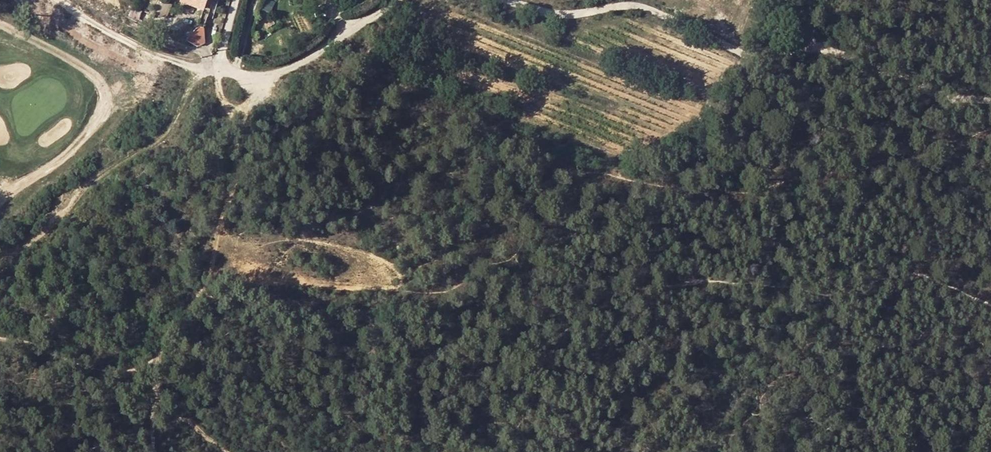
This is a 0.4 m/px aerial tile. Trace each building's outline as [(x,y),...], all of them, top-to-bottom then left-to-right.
[(203,11),(207,0),(182,0),(181,3),(203,11)] [(217,0),(207,0),(203,11),(212,14),(217,0)] [(198,46),(205,40),(200,27),(185,39),(198,46)]
